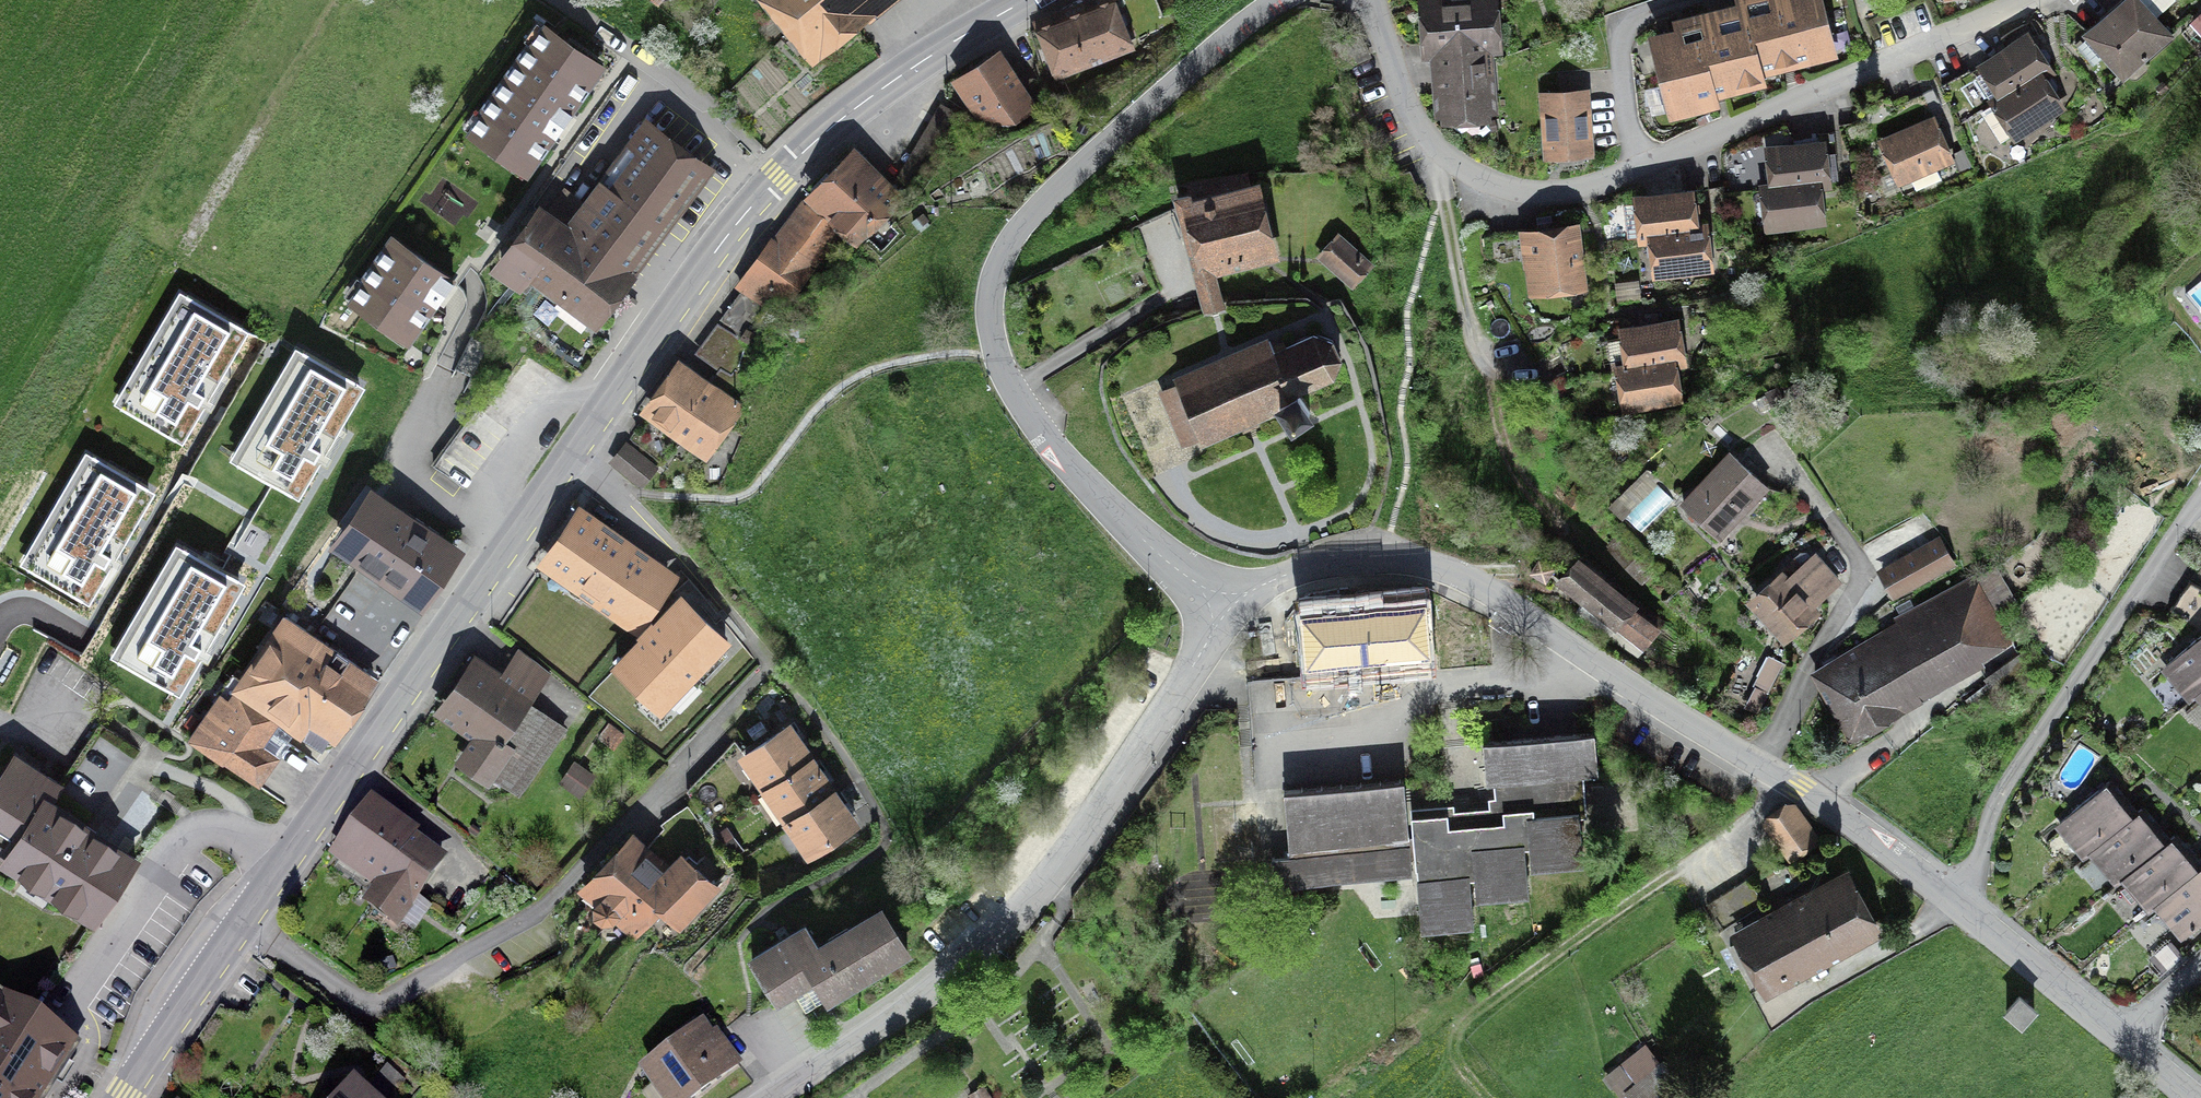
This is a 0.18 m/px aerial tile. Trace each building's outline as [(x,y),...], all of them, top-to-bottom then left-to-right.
[(813,44),(867,0),(777,0),(813,44)] [(1048,73),(1124,43),(1121,35),(1167,17),(1160,0),(1112,0),(1031,31),(1048,73)] [(1829,51),(1816,0),(1740,0),(1742,8),(1742,9),(1743,9),(1758,69),(1829,51)] [(2090,35),(2123,73),(2167,35),(2136,0),(2130,0),(2090,35)] [(1491,2),(1426,7),(1429,47),(1439,46),(1445,115),(1487,112),(1481,43),(1494,42),(1491,2)] [(1679,34),(1657,40),(1675,111),(1700,104),(1697,95),(1745,83),(1742,73),(1758,69),(1743,9),(1742,9),(1742,8),(1676,25),(1679,34)] [(566,42),(543,26),(469,131),(492,147),(496,141),(530,165),(552,133),(556,135),(571,113),(568,111),(596,72),(562,48),(566,42)] [(2025,31),(1974,63),(1995,96),(2046,64),(2025,31)] [(996,126),(1029,104),(997,56),(964,78),(996,126)] [(2043,74),(1991,107),(2012,139),(2063,106),(2043,74)] [(1584,94),(1545,96),(1549,156),(1588,153),(1584,94)] [(1897,184),(1954,159),(1933,110),(1876,135),(1897,184)] [(698,165),(650,128),(634,149),(638,152),(629,164),(620,157),(564,231),(539,212),(501,262),(526,282),(535,271),(595,316),(625,277),(617,271),(698,165)] [(1788,149),(1778,130),(1758,142),(1758,152),(1788,149)] [(1820,160),(1835,159),(1833,139),(1819,140),(1819,145),(1820,160)] [(1788,149),(1758,152),(1762,187),(1816,181),(1817,190),(1824,190),(1820,160),(1819,145),(1788,149)] [(901,207),(851,160),(812,201),(833,221),(838,215),(867,242),(901,207)] [(1758,233),(1820,227),(1817,190),(1816,181),(1762,187),(1754,187),(1758,233)] [(1723,184),(1705,187),(1709,216),(1727,214),(1723,184)] [(1689,186),(1628,193),(1633,233),(1643,232),(1693,226),(1689,186)] [(1206,307),(1219,303),(1210,268),(1268,253),(1252,190),(1217,199),(1214,189),(1178,199),(1206,307)] [(843,238),(803,209),(776,245),(773,243),(740,289),(743,292),(733,305),(762,327),(807,268),(816,275),(843,238)] [(1572,217),(1513,227),(1514,233),(1482,239),(1488,272),(1524,266),(1529,296),(1584,287),(1572,217)] [(1643,232),(1648,275),(1708,269),(1703,226),(1693,226),(1643,232)] [(393,239),(351,298),(373,314),(377,309),(411,333),(434,301),(437,303),(453,281),(393,239)] [(1339,240),(1323,257),(1351,282),(1367,264),(1339,240)] [(247,335),(179,295),(113,406),(181,446),(247,335)] [(733,305),(722,320),(752,342),(762,327),(733,305)] [(1673,314),(1613,323),(1621,372),(1671,364),(1681,362),(1673,314)] [(719,325),(698,354),(721,371),(722,370),(736,381),(748,346),(719,325)] [(1270,341),(1177,381),(1202,441),(1279,407),(1291,425),(1310,412),(1298,394),(1334,377),(1341,359),(1332,340),(1314,333),(1275,351),(1270,341)] [(1566,346),(1557,356),(1570,373),(1611,365),(1606,339),(1566,346)] [(363,390),(295,350),(229,461),(297,502),(363,390)] [(1621,372),(1612,373),(1618,415),(1678,405),(1671,364),(1621,372)] [(679,370),(652,407),(706,447),(748,390),(736,381),(722,370),(721,371),(707,391),(679,370)] [(627,448),(616,460),(644,484),(655,472),(627,448)] [(154,493),(86,453),(20,564),(89,604),(154,493)] [(1767,487),(1737,458),(1688,509),(1718,538),(1767,487)] [(1658,488),(1627,518),(1641,531),(1671,501),(1658,488)] [(371,500),(343,540),(422,596),(457,546),(416,518),(410,527),(371,500)] [(578,518),(549,558),(639,621),(668,581),(578,518)] [(1940,541),(1882,573),(1896,597),(1953,564),(1940,541)] [(246,586),(177,546),(111,658),(180,698),(246,586)] [(1780,580),(1758,600),(1785,631),(1808,610),(1806,608),(1837,581),(1816,557),(1802,569),(1795,561),(1785,569),(1792,577),(1784,584),(1780,580)] [(1553,570),(1539,560),(1531,573),(1545,582),(1553,570)] [(1658,629),(1580,564),(1564,583),(1602,614),(1642,648),(1658,629)] [(1821,684),(1829,680),(1856,728),(1894,707),(1891,702),(2001,640),(1988,616),(2014,602),(1996,570),(1970,585),(1967,579),(1897,618),(1907,635),(1840,673),(1833,661),(1816,671),(1815,674),(1821,684)] [(2190,581),(2170,610),(2200,630),(2200,628),(2200,588),(2190,581)] [(617,665),(661,708),(726,640),(681,598),(655,625),(651,621),(639,634),(643,638),(617,665)] [(1306,610),(1311,665),(1421,656),(1416,601),(1306,610)] [(324,741),(370,675),(287,617),(241,683),(324,741)] [(2167,664),(2195,697),(2200,692),(2200,691),(2200,636),(2167,664)] [(544,668),(527,655),(518,666),(535,680),(544,668)] [(1757,686),(1747,704),(1757,709),(1782,664),(1769,657),(1755,684),(1757,686)] [(510,720),(524,700),(474,666),(446,706),(486,734),(466,762),(490,778),(492,775),(519,793),(565,729),(537,709),(522,729),(510,720)] [(221,695),(190,738),(224,762),(225,761),(257,783),(276,757),(259,745),(278,719),(237,690),(229,701),(221,695)] [(745,755),(768,788),(810,759),(787,726),(745,755)] [(1597,776),(1593,733),(1484,743),(1488,785),(1501,784),(1504,816),(1407,825),(1403,781),(1285,792),(1291,854),(1271,856),(1274,881),(1416,867),(1422,929),(1474,924),(1472,897),(1528,891),(1525,867),(1585,861),(1581,817),(1589,816),(1585,777),(1597,776)] [(766,788),(735,744),(689,792),(712,825),(766,788)] [(47,802),(58,786),(56,785),(53,789),(43,782),(46,778),(16,758),(0,780),(0,850),(8,855),(9,856),(46,801),(47,802)] [(768,788),(789,820),(832,792),(810,759),(768,788)] [(574,763),(562,781),(580,794),(593,776),(574,763)] [(2139,811),(2112,779),(2061,821),(2088,854),(2094,849),(2139,811)] [(832,792),(789,820),(811,852),(854,824),(832,792)] [(85,828),(47,802),(46,801),(9,856),(8,855),(5,860),(24,872),(28,866),(59,886),(55,893),(94,920),(134,861),(95,834),(91,840),(81,833),(85,828)] [(1765,823),(1787,855),(1812,837),(1790,805),(1765,823)] [(2122,880),(2172,838),(2145,806),(2139,811),(2094,849),(2121,880),(2122,880)] [(371,812),(343,852),(385,882),(371,902),(396,919),(438,859),(371,812)] [(1269,847),(1287,848),(1288,830),(1270,830),(1269,847)] [(643,831),(588,885),(639,936),(664,911),(682,930),(726,887),(691,853),(678,866),(643,831)] [(2178,833),(2172,838),(2122,880),(2126,884),(2120,889),(2132,902),(2142,894),(2154,907),(2160,902),(2200,868),(2200,860),(2178,833)] [(2200,923),(2200,868),(2160,902),(2187,935),(2200,923)] [(1870,930),(1845,883),(1738,941),(1747,957),(1745,958),(1761,988),(1870,930)] [(805,927),(753,959),(778,1001),(815,978),(828,999),(907,951),(881,910),(818,948),(805,927)] [(1783,991),(1763,1000),(1770,1015),(1789,1006),(1783,991)] [(2019,996),(2006,1011),(2021,1024),(2034,1009),(2019,996)] [(77,1046),(0,998),(0,1097),(45,1097),(77,1046)] [(645,1070),(667,1097),(690,1097),(737,1062),(717,1037),(714,1039),(703,1026),(645,1070)] [(1625,1062),(1642,1084),(1632,1091),(1638,1097),(1667,1097),(1680,1088),(1663,1067),(1661,1068),(1645,1047),(1625,1062)] [(387,1066),(367,1091),(374,1097),(389,1097),(404,1080),(387,1066)] [(970,1095),(972,1097),(991,1097),(983,1086),(970,1095)]
